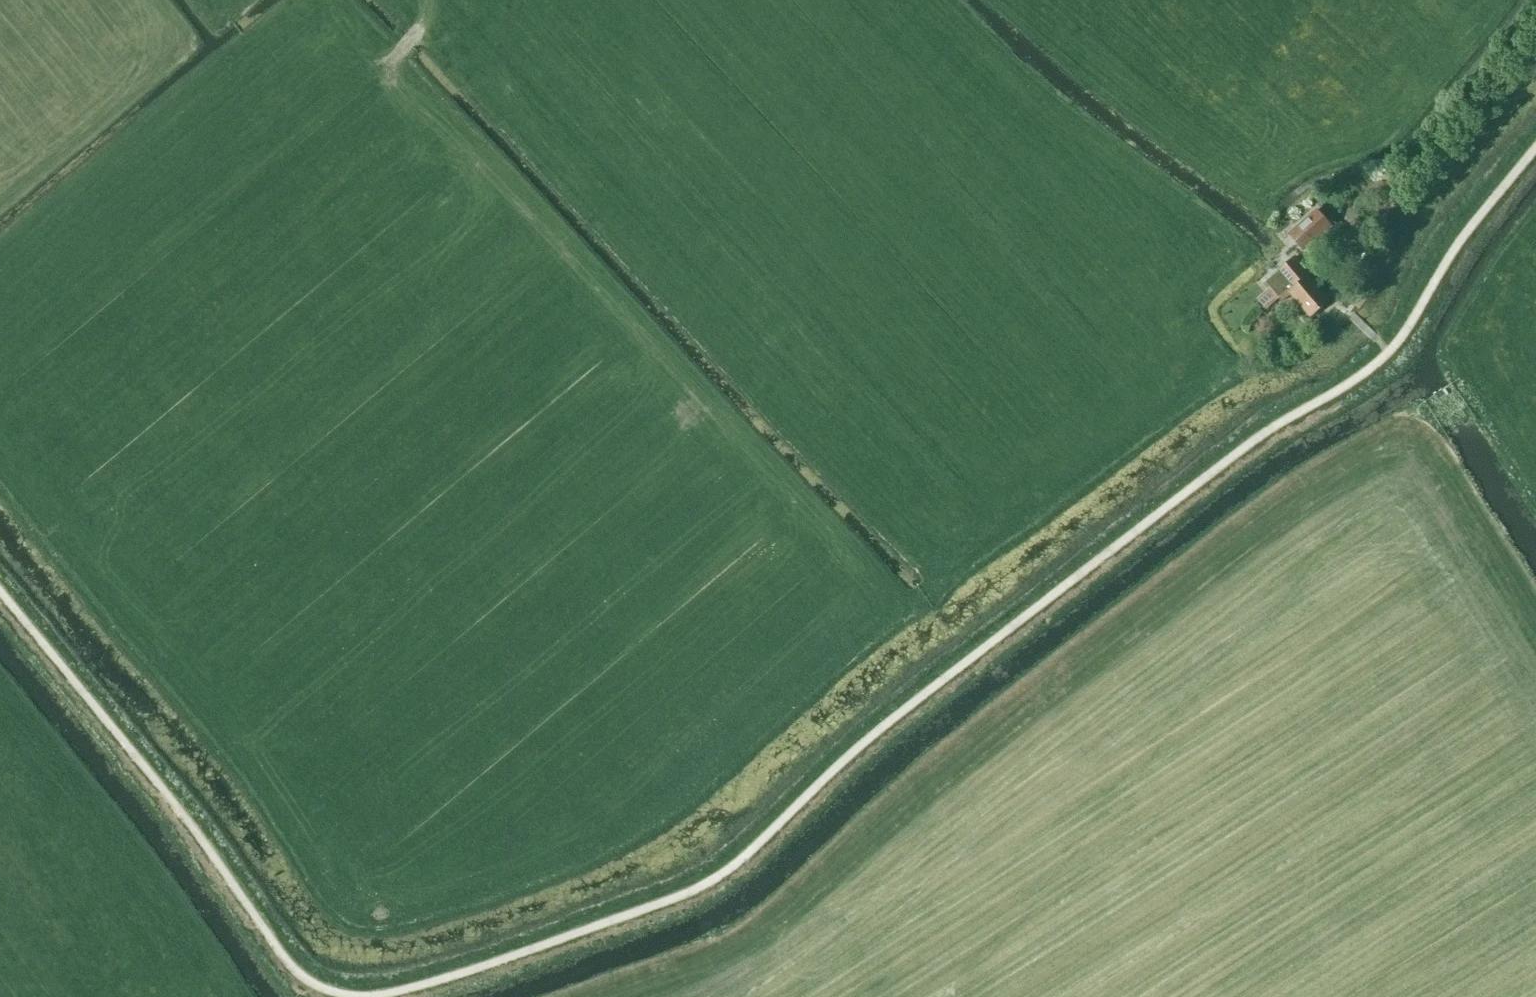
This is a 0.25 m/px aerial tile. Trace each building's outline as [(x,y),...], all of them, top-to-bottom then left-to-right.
[(1330,227),(1316,210),(1289,234),(1303,250),(1330,227)] [(1265,284),(1270,289),(1256,300),(1264,310),(1278,298),(1281,302),(1290,294),(1310,317),(1329,301),(1307,276),(1310,273),(1295,257),(1265,284)]
